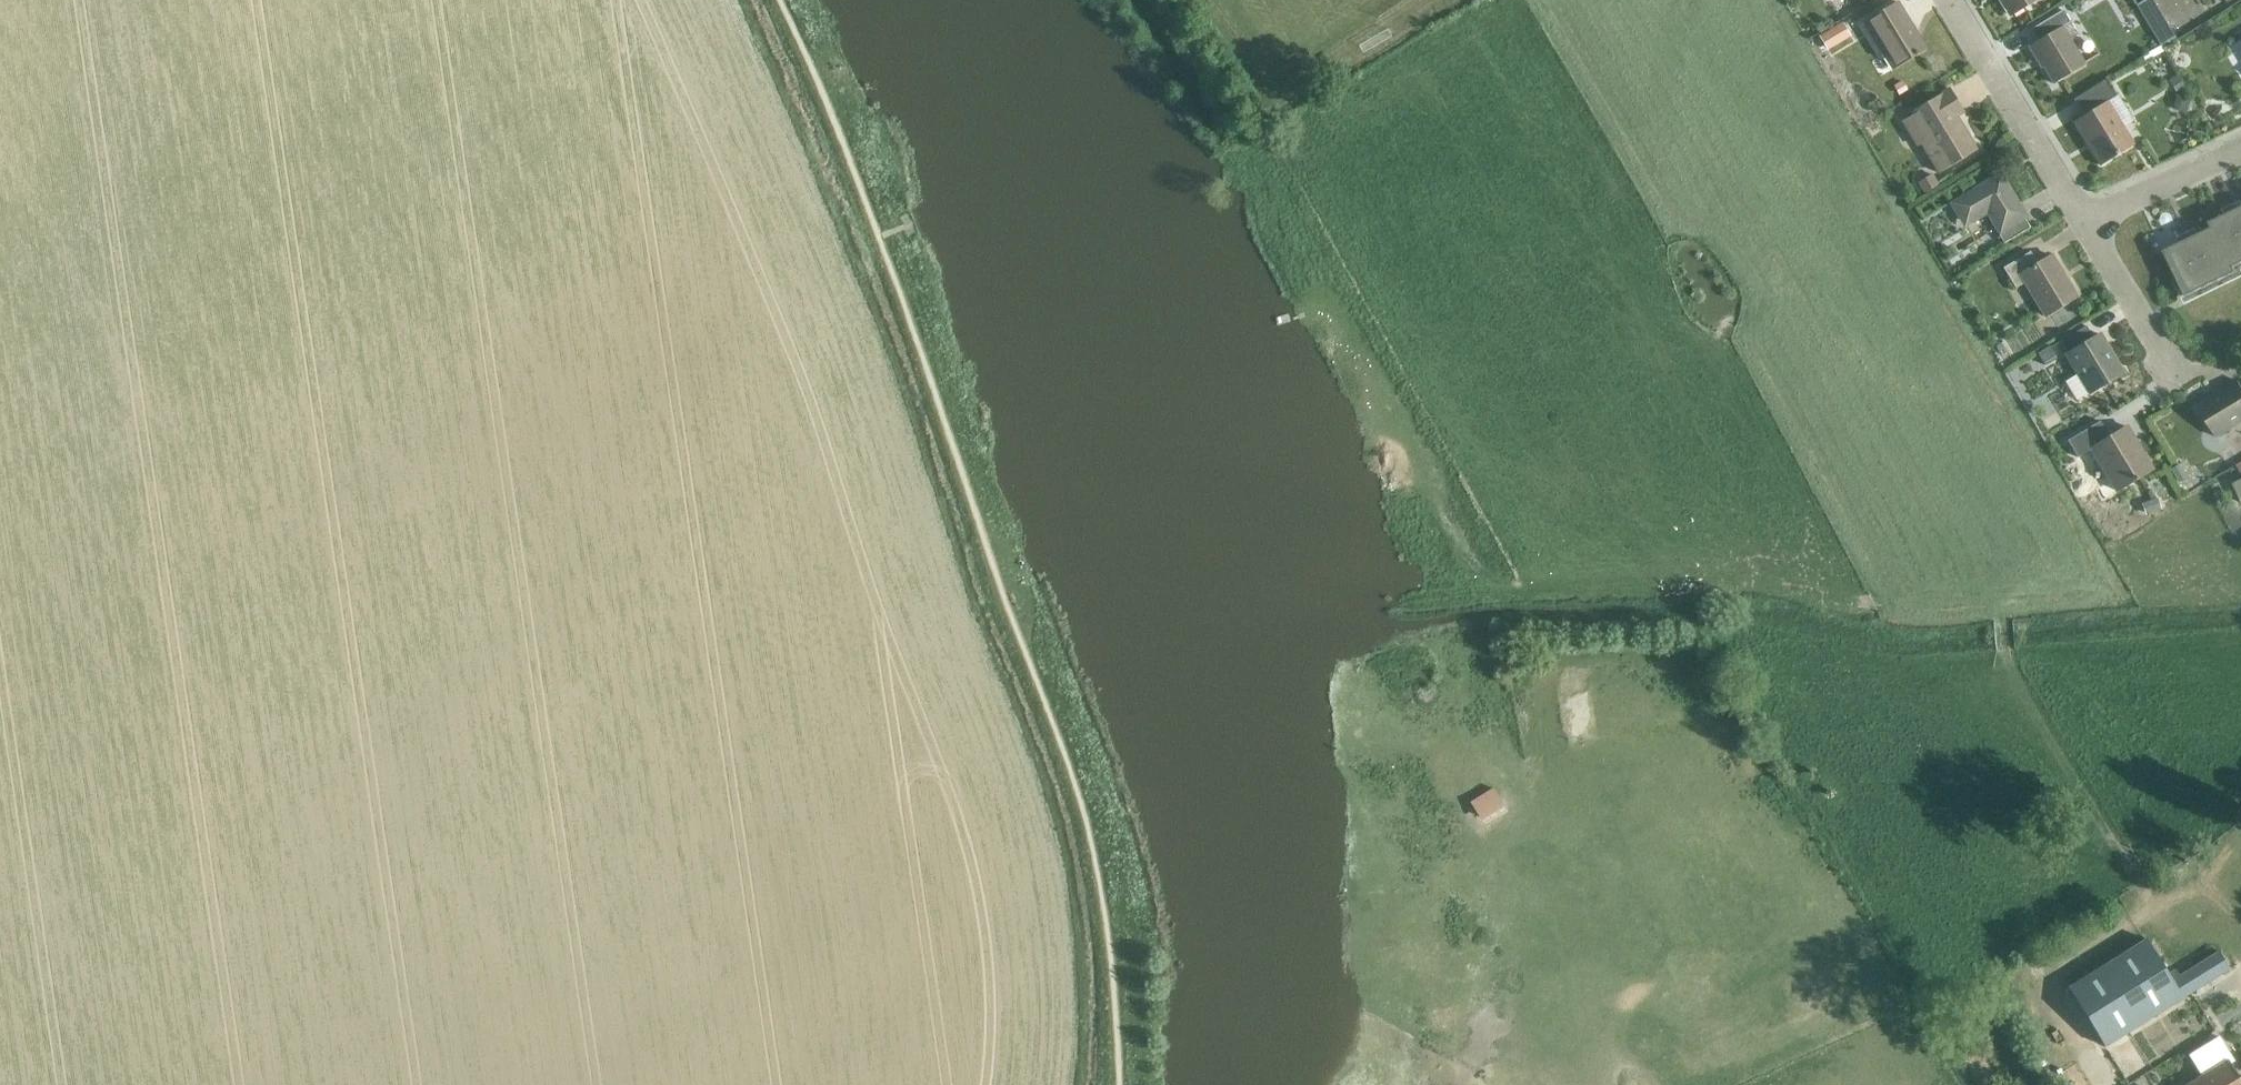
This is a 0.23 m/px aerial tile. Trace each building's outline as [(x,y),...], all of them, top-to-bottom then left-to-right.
[(1856,8),(1867,2),(1865,0),(1851,0),(1856,8)] [(2009,15),(2034,0),(2000,0),(2009,15)] [(2083,8),(2097,0),(2078,0),(2083,8)] [(2135,5),(2160,47),(2175,38),(2152,0),(2142,0),(2135,5)] [(1894,68),(1926,50),(1896,1),(1865,20),(1894,68)] [(2125,2),(2115,8),(2124,23),(2134,17),(2125,2)] [(2038,58),(2048,74),(2053,84),(2085,65),(2069,39),(2077,35),(2062,10),(2029,30),(2036,42),(2028,46),(2036,60),(2038,58)] [(1842,24),(1820,37),(1828,49),(1849,36),(1842,24)] [(2073,121),(2100,165),(2133,145),(2106,101),(2116,95),(2106,79),(2073,99),(2083,115),(2073,121)] [(2175,80),(2167,85),(2173,96),(2182,91),(2175,80)] [(1900,83),(1892,88),(1898,97),(1905,92),(1900,83)] [(1912,116),(1903,122),(1912,137),(1917,146),(1920,144),(1938,173),(1944,169),(1976,150),(1956,116),(1963,111),(1949,88),(1910,112),(1912,116)] [(2174,99),(2171,109),(2173,113),(2183,116),(2187,104),(2174,99)] [(1979,189),(1955,204),(1965,222),(1984,210),(1991,221),(2004,243),(2030,227),(2023,216),(2016,205),(2019,203),(2004,179),(1999,182),(1995,176),(1977,186),(1979,189)] [(1929,179),(1916,186),(1922,197),(1935,189),(1929,179)] [(2234,210),(2209,222),(2211,228),(2212,227),(2232,267),(2233,267),(2240,263),(2240,225),(2234,210)] [(2211,228),(2188,239),(2210,284),(2235,272),(2233,267),(2232,267),(2212,227),(2211,228)] [(2160,235),(2151,239),(2157,251),(2166,247),(2160,235)] [(2210,284),(2188,239),(2163,251),(2185,296),(2210,284)] [(2044,314),(2076,296),(2051,254),(2037,262),(2030,250),(2003,266),(2015,287),(2024,281),(2044,314)] [(2086,325),(2059,341),(2078,373),(2064,381),(2076,400),(2122,372),(2122,371),(2099,334),(2093,337),(2086,325)] [(2002,341),(1996,345),(2001,354),(2008,350),(2002,341)] [(2050,344),(2038,351),(2045,363),(2057,356),(2050,344)] [(2216,437),(2240,422),(2240,386),(2238,381),(2224,389),(2226,391),(2198,408),(2216,437)] [(2091,449),(2106,474),(2097,480),(2096,483),(2102,494),(2106,495),(2115,489),(2116,491),(2152,469),(2126,426),(2109,437),(2099,421),(2067,440),(2077,457),(2091,449)] [(2179,462),(2170,467),(2178,481),(2187,475),(2179,462)] [(2232,484),(2240,501),(2240,480),(2232,484)] [(2157,496),(2142,501),(2146,513),(2161,508),(2157,496)] [(1490,788),(1470,801),(1481,818),(1501,805),(1490,788)] [(2105,1047),(2229,969),(2218,952),(2179,977),(2175,971),(2169,974),(2146,938),(2068,987),(2105,1047)] [(2184,1084),(2240,1084),(2229,1065),(2233,1062),(2218,1037),(2187,1056),(2199,1076),(2184,1084)]
